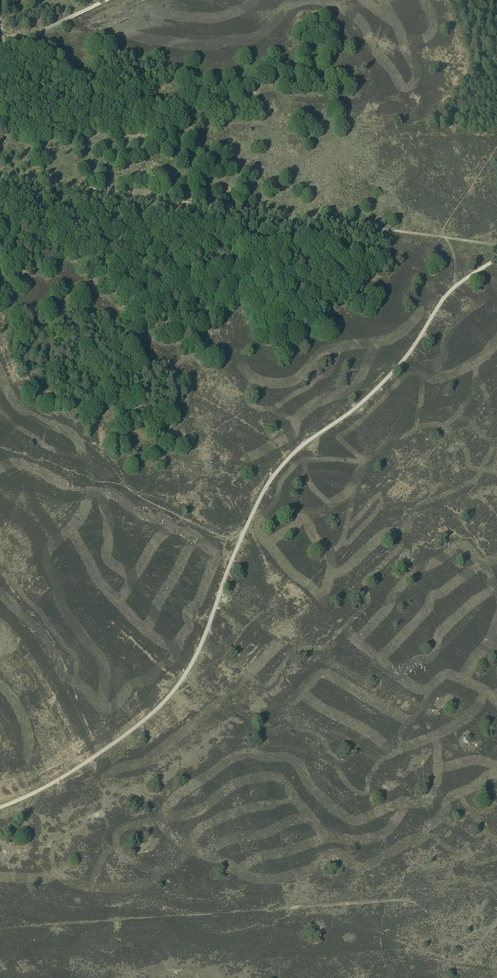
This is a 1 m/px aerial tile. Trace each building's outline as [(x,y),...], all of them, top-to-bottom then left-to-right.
[(467,748),(471,743),(462,736),(458,740),(467,748)]
